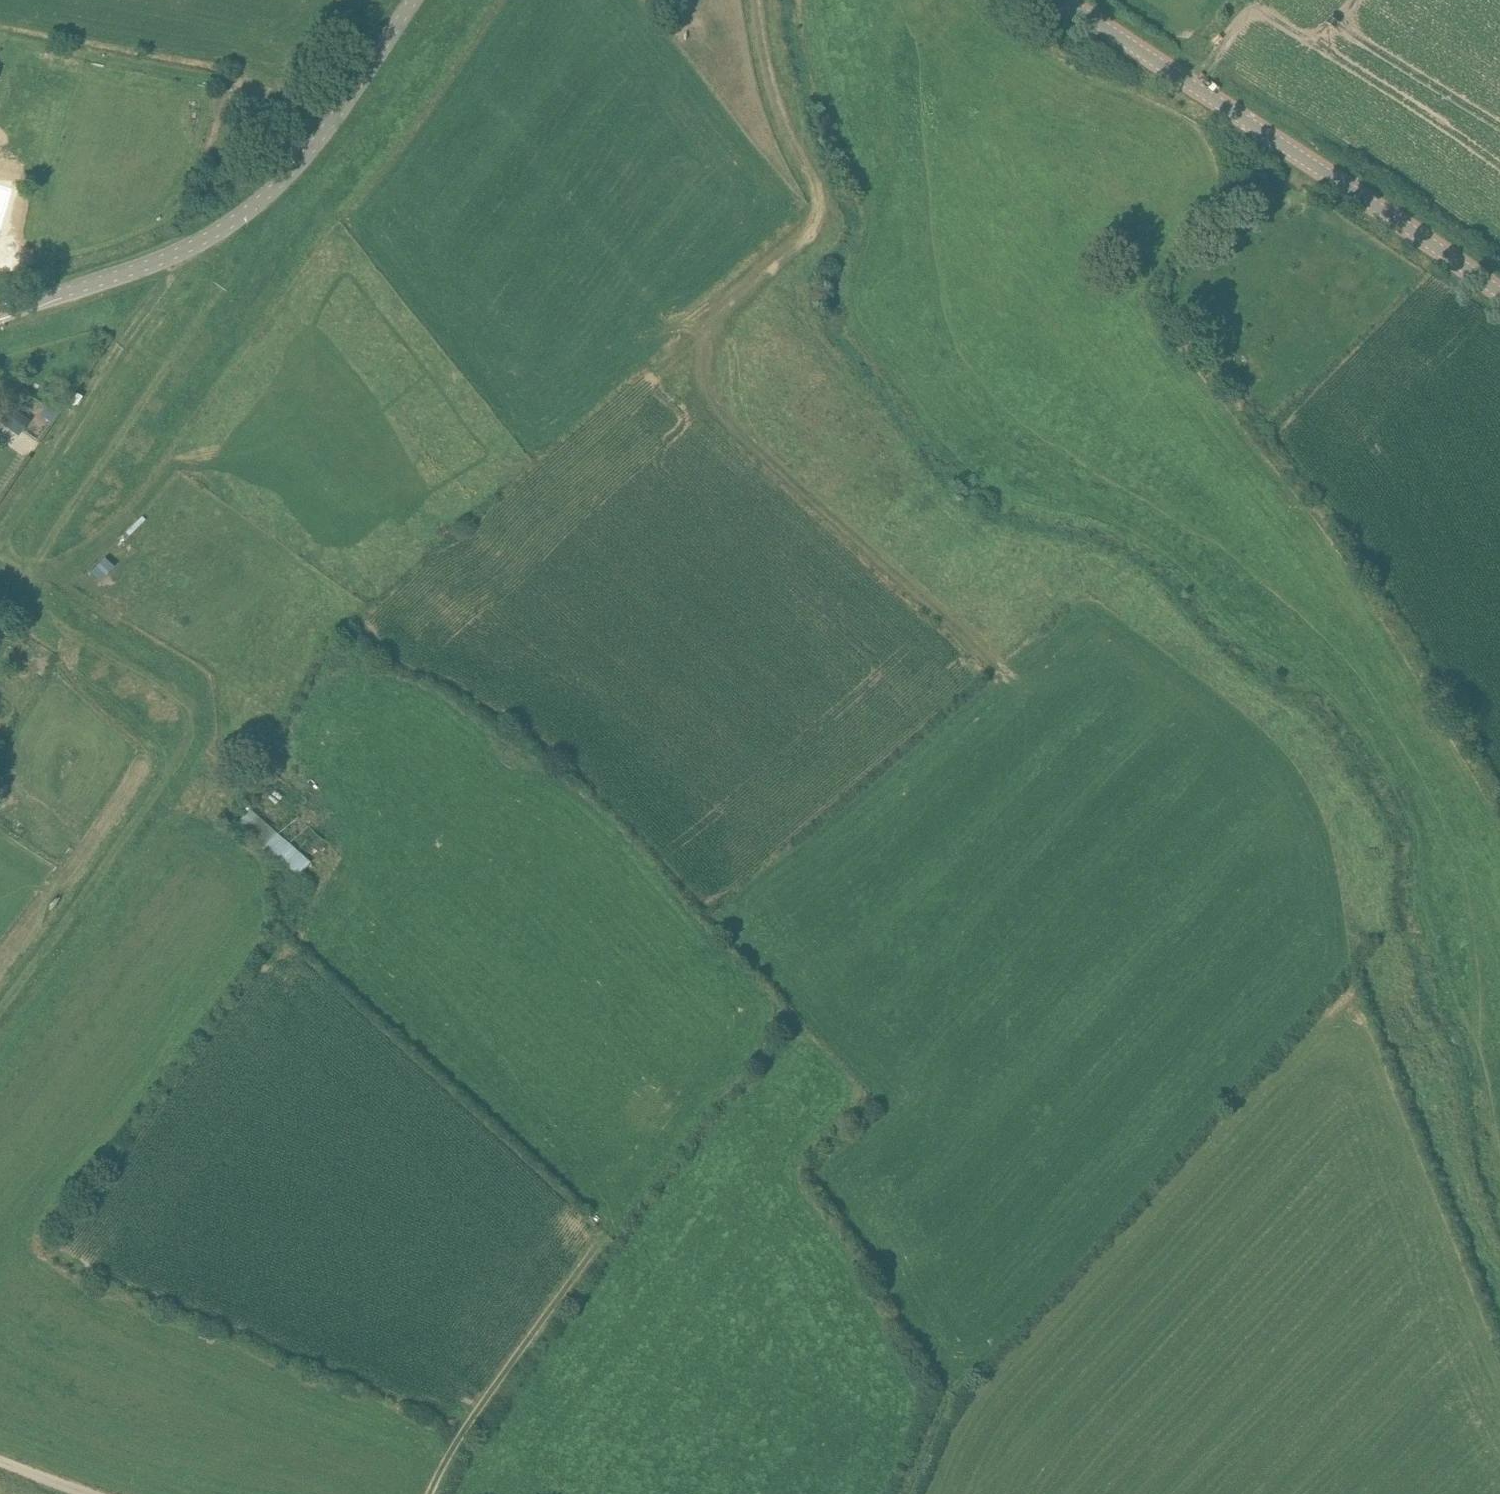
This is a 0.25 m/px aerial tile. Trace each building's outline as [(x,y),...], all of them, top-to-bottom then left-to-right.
[(19,437),(30,422),(10,408),(0,422),(0,423),(19,437)] [(97,571),(104,579),(117,567),(109,559),(97,571)] [(238,822),(299,877),(312,863),(252,807),(238,822)]
